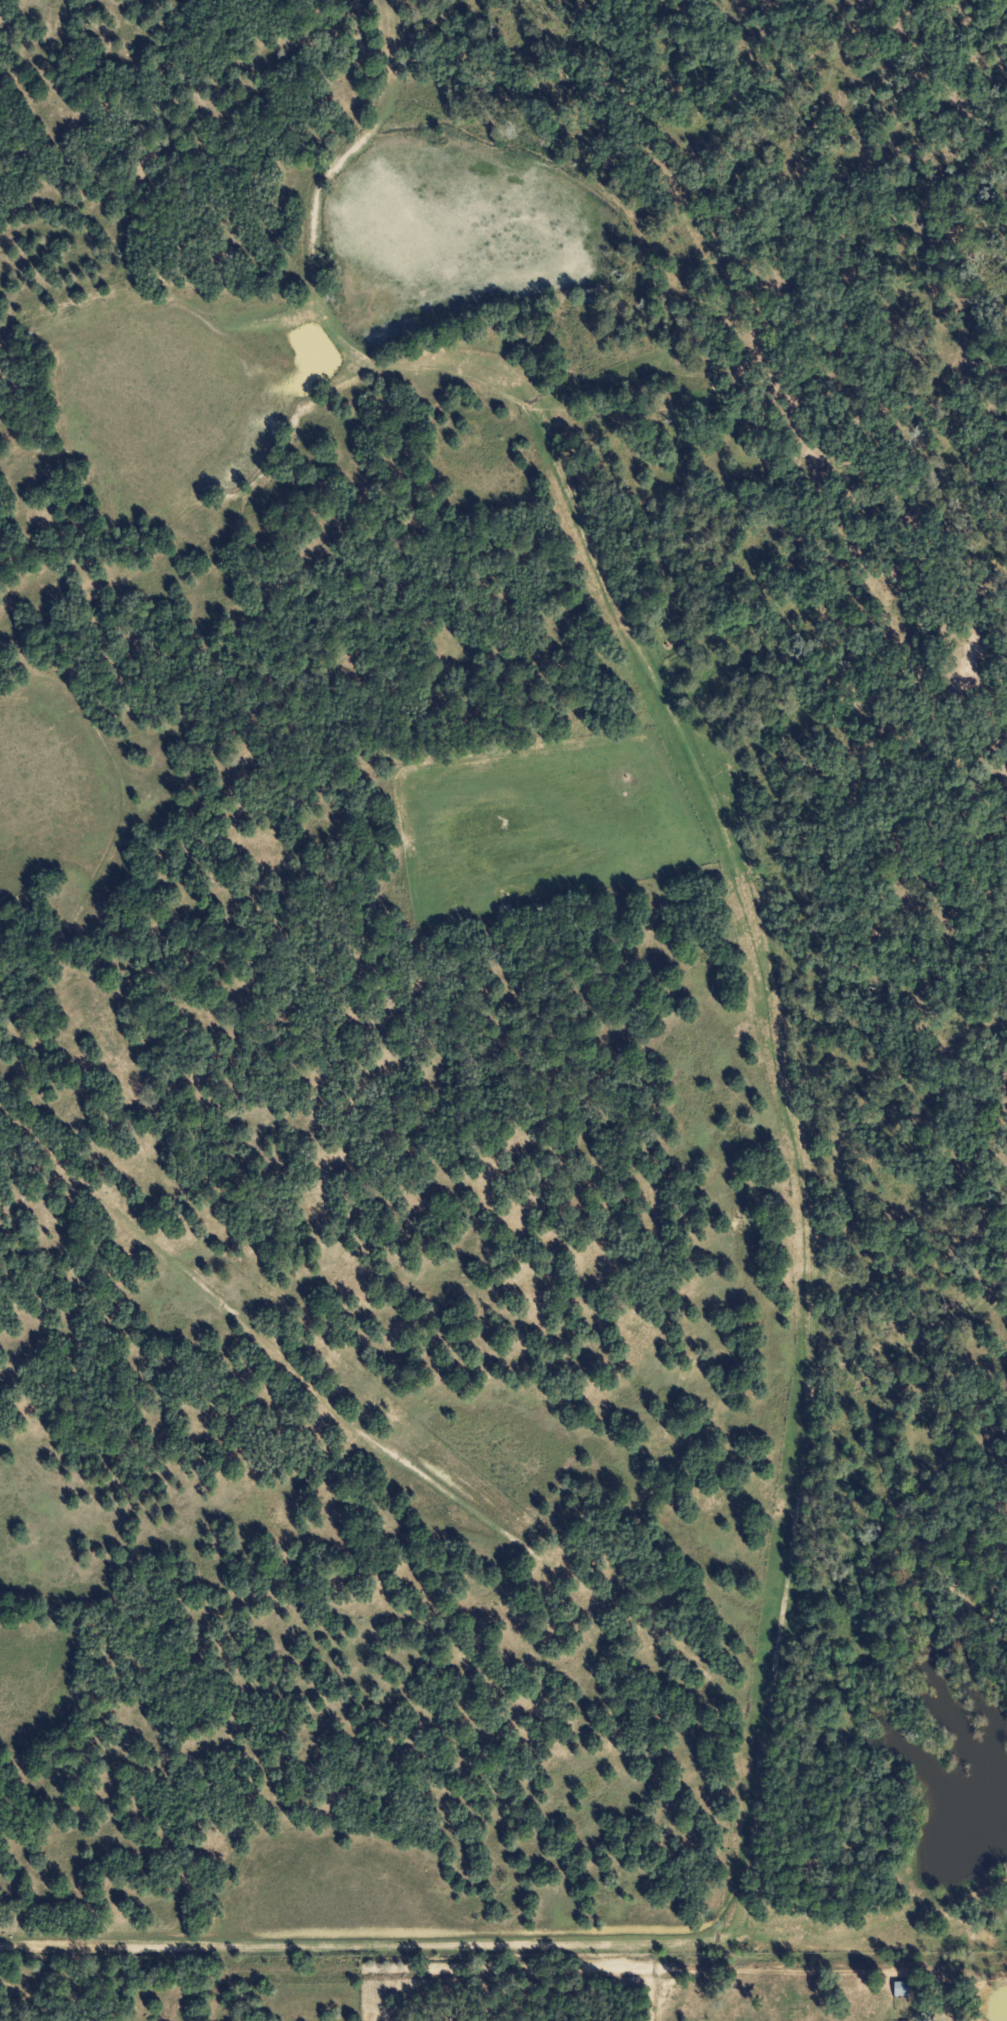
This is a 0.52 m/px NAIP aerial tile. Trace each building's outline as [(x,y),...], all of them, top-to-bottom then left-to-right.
[(908,1995),(908,1980),(893,1980),(893,1995),(908,1995)]
